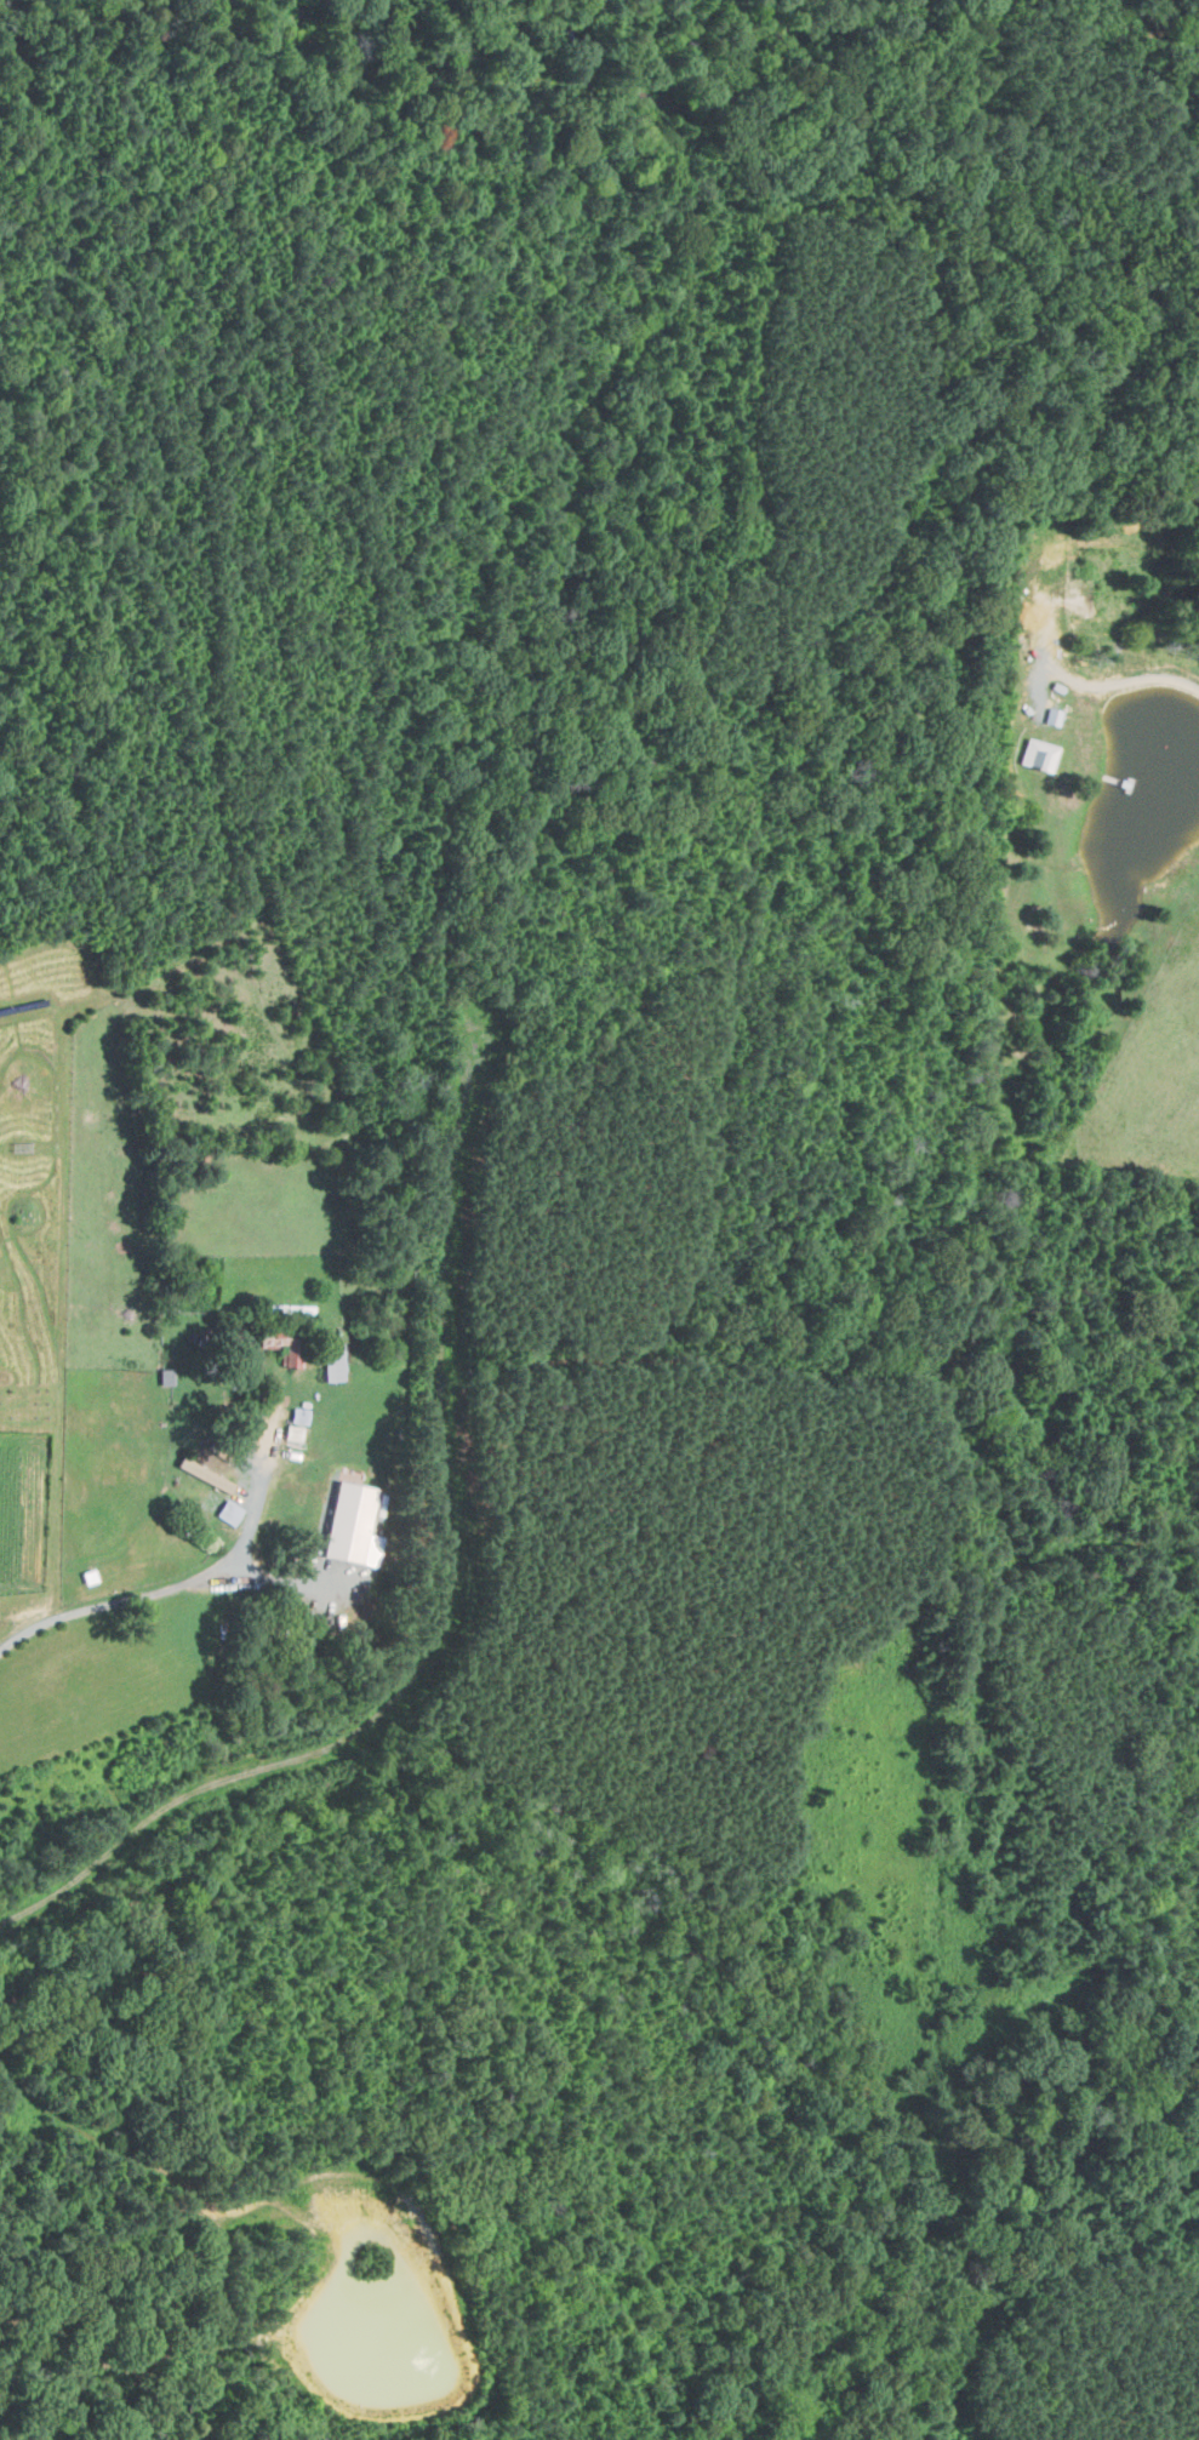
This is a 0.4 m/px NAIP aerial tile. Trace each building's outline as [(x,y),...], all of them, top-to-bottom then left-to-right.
[(1048,773),(1055,747),(1026,738),(1018,764),(1048,773)] [(340,1380),(339,1343),(319,1343),(320,1381),(340,1380)] [(156,1366),(171,1366),(170,1381),(156,1379),(156,1366)] [(291,1406),(308,1408),(307,1422),(290,1419),(291,1406)] [(285,1425),(303,1427),(302,1441),(285,1440),(285,1425)] [(225,1493),(230,1482),(176,1456),(170,1467),(225,1493)] [(333,1478),(375,1485),(367,1527),(379,1530),(373,1564),(320,1553),(333,1478)] [(227,1499),(240,1508),(230,1524),(217,1515),(227,1499)] [(79,1570),(92,1565),(96,1577),(82,1582),(79,1570)]
